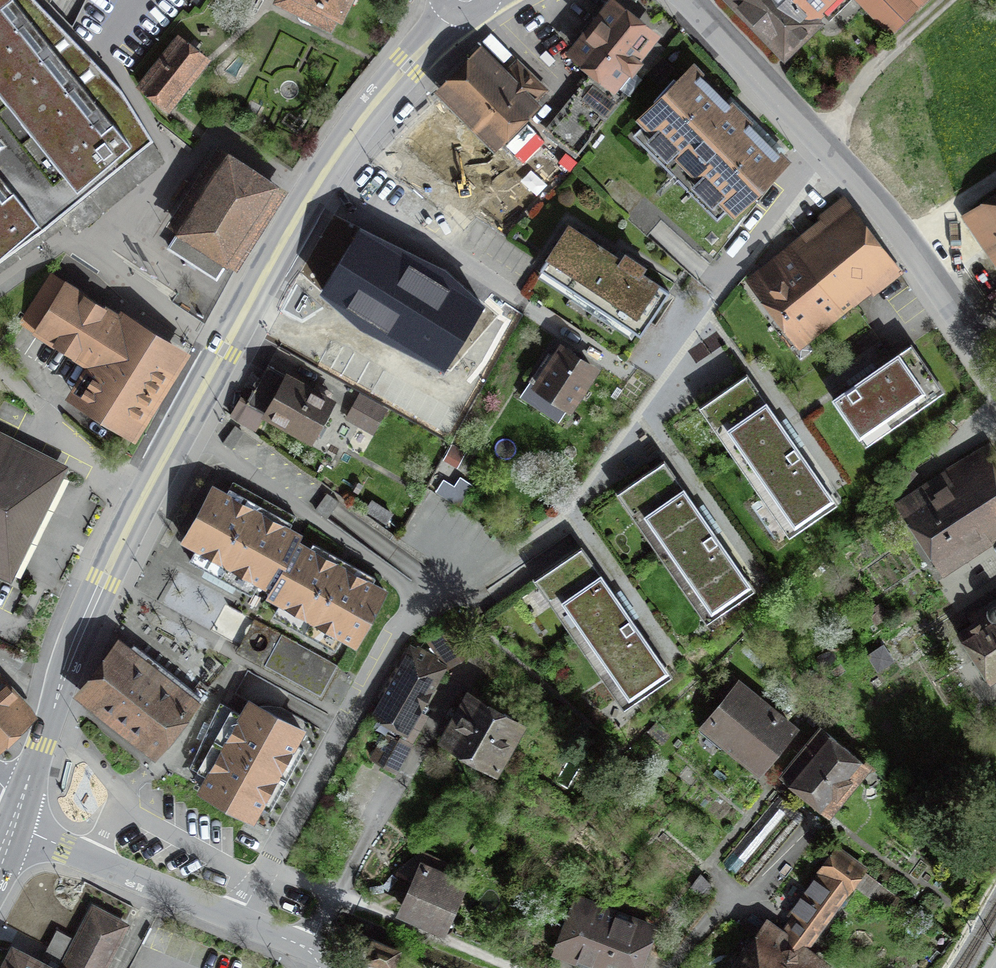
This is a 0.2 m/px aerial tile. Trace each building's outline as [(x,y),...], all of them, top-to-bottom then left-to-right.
[(44,229),(115,171),(153,140),(122,90),(36,0),(0,0),(0,261),(44,229)] [(276,2),(330,30),(345,0),(277,0),(276,2)] [(784,52),(816,21),(811,17),(829,0),(734,0),(754,21),(784,52)] [(907,0),(878,0),(902,24),(917,10),(907,0)] [(612,6),(571,58),(616,94),(657,41),(612,6)] [(178,42),(144,84),(168,103),(202,62),(178,42)] [(482,54),(446,91),(456,100),(447,109),(485,146),(492,138),(499,145),(537,107),(532,102),(546,88),(519,61),(504,76),(482,54)] [(784,161),(693,71),(646,119),(737,209),(784,161)] [(276,190),(224,157),(178,227),(181,229),(169,247),(216,278),(228,259),(230,261),(276,190)] [(976,214),(995,244),(995,201),(976,214)] [(856,213),(761,287),(798,333),(892,260),(856,213)] [(490,322),(434,289),(434,290),(418,281),(424,272),(415,266),(377,241),(356,227),(331,270),(366,289),(351,315),(331,304),(312,337),(385,379),(407,341),(461,373),(490,322)] [(667,289),(568,227),(541,270),(640,332),(667,289)] [(70,285),(52,274),(24,315),(101,364),(79,398),(128,429),(176,352),(128,322),(123,329),(65,293),(70,285)] [(912,344),(833,398),(860,438),(939,384),(912,344)] [(547,355),(531,379),(571,404),(594,368),(561,348),(554,360),(547,355)] [(267,366),(237,419),(255,429),(264,413),(309,438),(330,401),(267,366)] [(829,495),(746,375),(718,395),(801,514),(829,495)] [(360,396),(352,408),(378,423),(386,410),(360,396)] [(0,436),(0,566),(1,567),(26,518),(54,463),(0,436)] [(907,504),(943,561),(995,528),(995,455),(993,450),(907,504)] [(733,563),(662,461),(634,481),(705,582),(733,563)] [(906,463),(895,474),(905,484),(916,473),(906,463)] [(259,581),(271,588),(297,543),(301,536),(288,529),(295,516),(271,502),(263,516),(257,512),(250,509),(258,495),(233,482),(226,495),(213,487),(184,540),(197,547),(190,560),(251,594),(259,581)] [(391,512),(376,501),(368,511),(383,522),(391,512)] [(297,543),(271,588),(267,595),(355,643),(385,591),(342,567),(297,543)] [(623,696),(665,667),(581,546),(540,574),(623,696)] [(962,633),(991,678),(995,675),(995,600),(970,617),(975,624),(962,633)] [(469,645),(455,624),(431,639),(445,660),(469,645)] [(333,665),(281,636),(265,663),(317,693),(333,665)] [(85,694),(158,752),(201,697),(140,649),(133,658),(121,648),(85,694)] [(418,699),(436,669),(426,663),(430,656),(416,648),(403,669),(396,665),(378,695),(385,699),(373,720),(385,727),(369,752),(394,767),(431,706),(418,699)] [(729,701),(710,726),(757,764),(775,742),(782,747),(796,729),(733,680),(721,695),(729,701)] [(31,712),(5,684),(0,689),(0,747),(31,712)] [(516,723),(469,697),(444,741),(492,767),(516,723)] [(257,820),(305,733),(249,702),(243,715),(221,703),(188,764),(208,775),(201,789),(257,820)] [(797,754),(784,769),(828,806),(845,786),(849,789),(868,766),(824,730),(801,758),(797,754)] [(779,795),(720,861),(747,884),(806,818),(779,795)] [(770,926),(739,967),(820,967),(824,963),(805,949),(864,868),(835,847),(788,913),(796,919),(784,936),(770,926)] [(440,885),(448,864),(410,849),(402,870),(418,877),(405,910),(442,925),(455,891),(440,885)] [(581,906),(565,947),(621,967),(636,967),(649,931),(581,906)] [(124,925),(93,909),(62,967),(102,967),(124,925)] [(396,951),(372,941),(367,954),(390,965),(396,951)] [(39,965),(14,952),(6,967),(45,967),(39,965)]
